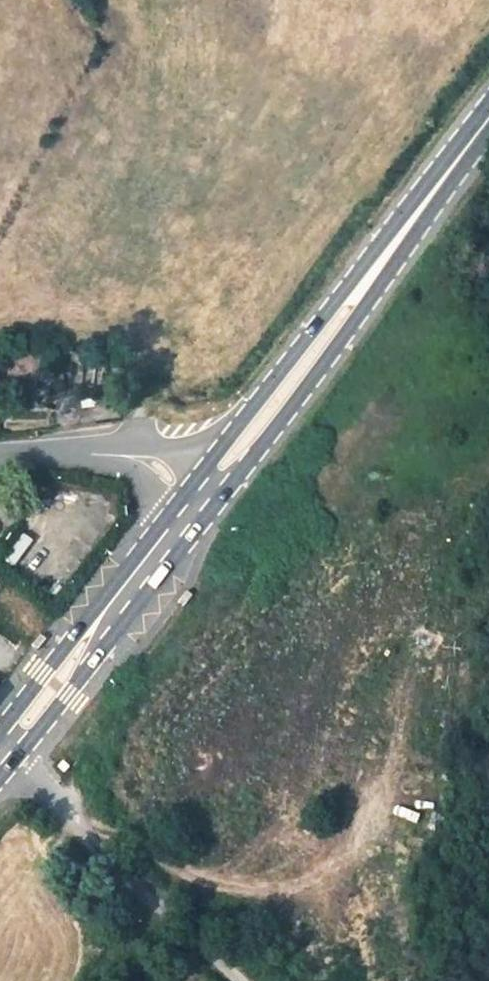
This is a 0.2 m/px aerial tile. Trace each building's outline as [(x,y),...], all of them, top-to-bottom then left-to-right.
[(70,766),(63,759),(56,766),(63,773),(70,766)]
